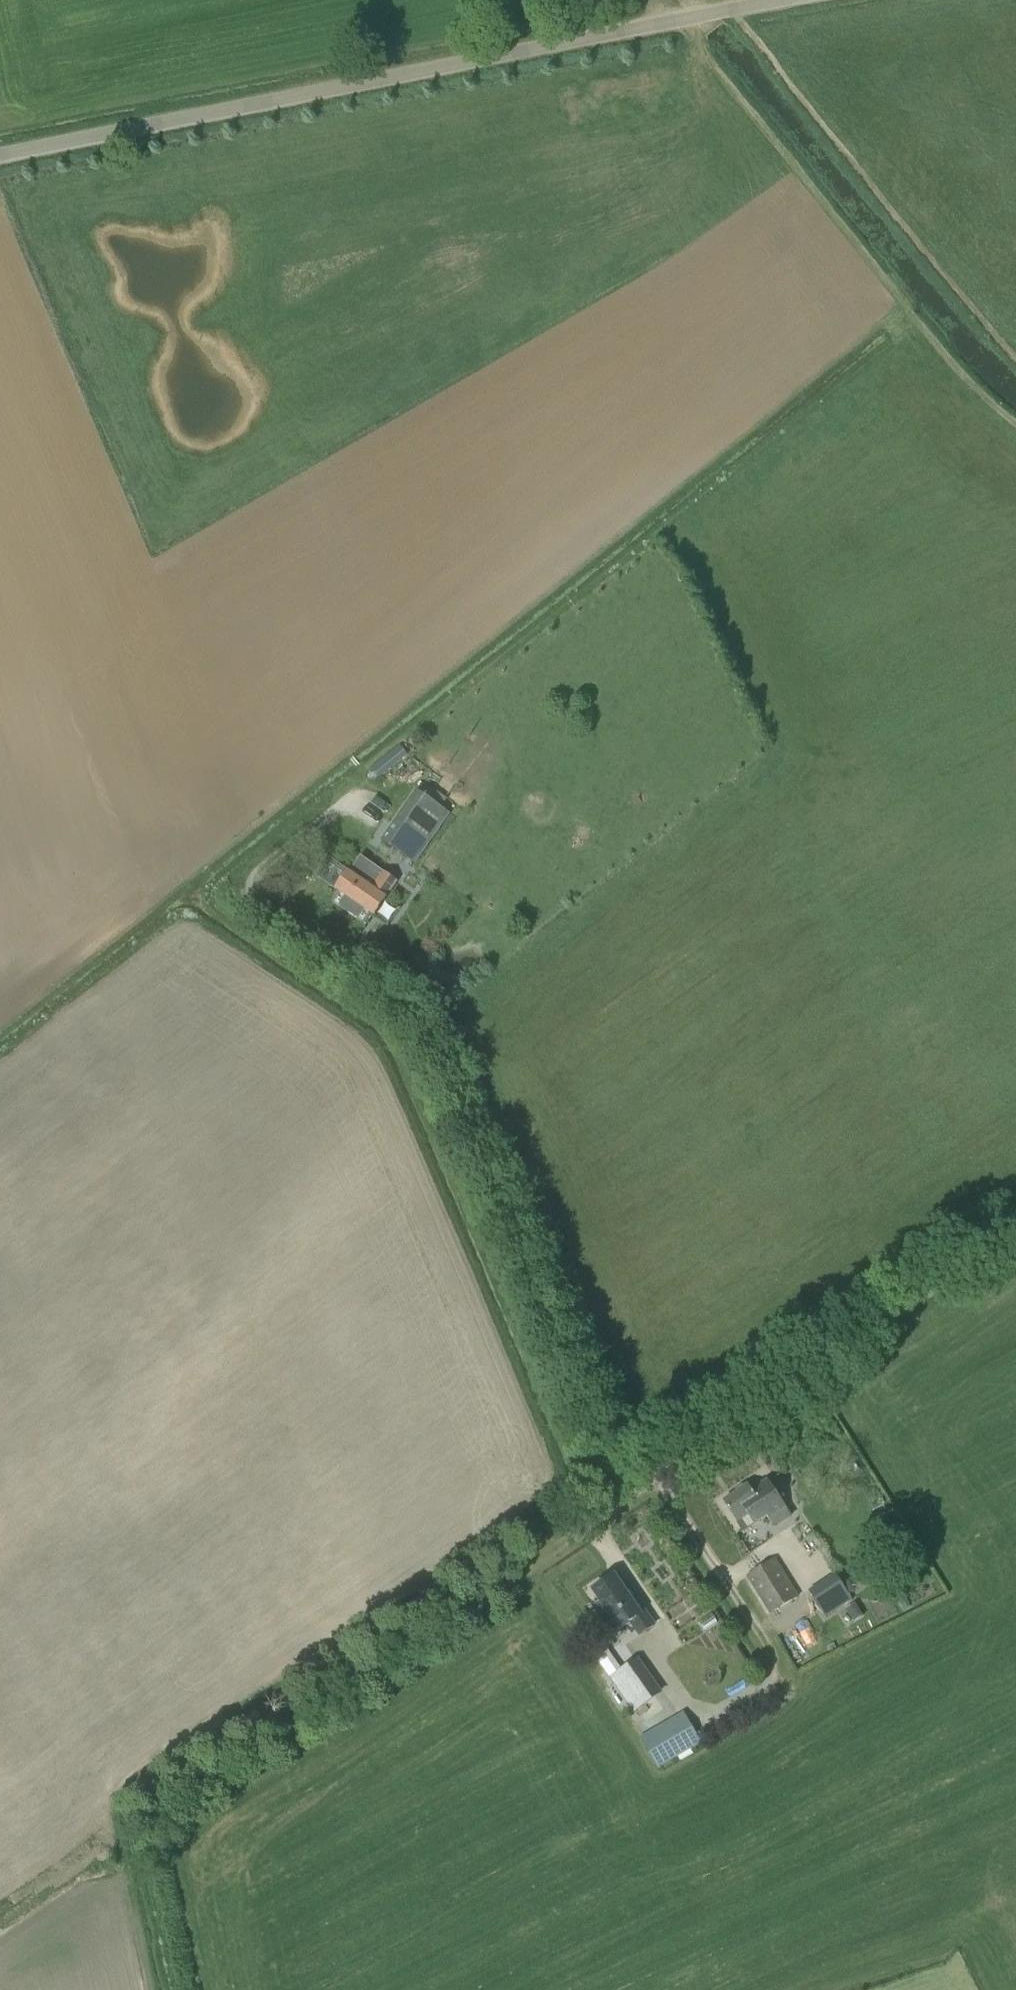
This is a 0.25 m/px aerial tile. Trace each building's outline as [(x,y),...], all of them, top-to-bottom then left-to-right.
[(410,753),(400,741),(372,764),(382,777),(410,753)] [(392,825),(381,842),(410,862),(415,865),(426,849),(392,825)] [(374,917),(386,900),(386,899),(397,883),(360,857),(336,891),(374,917)] [(791,1517),(767,1480),(752,1491),(748,1485),(723,1501),(744,1532),(768,1516),(775,1527),(791,1517)] [(769,1615),(798,1597),(775,1559),(746,1576),(769,1615)] [(619,1582),(614,1574),(591,1590),(600,1602),(592,1607),(611,1636),(631,1623),(638,1632),(652,1622),(622,1580),(619,1582)] [(842,1585),(835,1575),(809,1592),(825,1617),(852,1600),(849,1596),(842,1585)] [(855,1622),(866,1616),(859,1604),(848,1610),(855,1622)] [(610,1678),(634,1713),(663,1693),(638,1658),(610,1678)] [(670,1761),(701,1744),(683,1713),(653,1731),(670,1761)]
